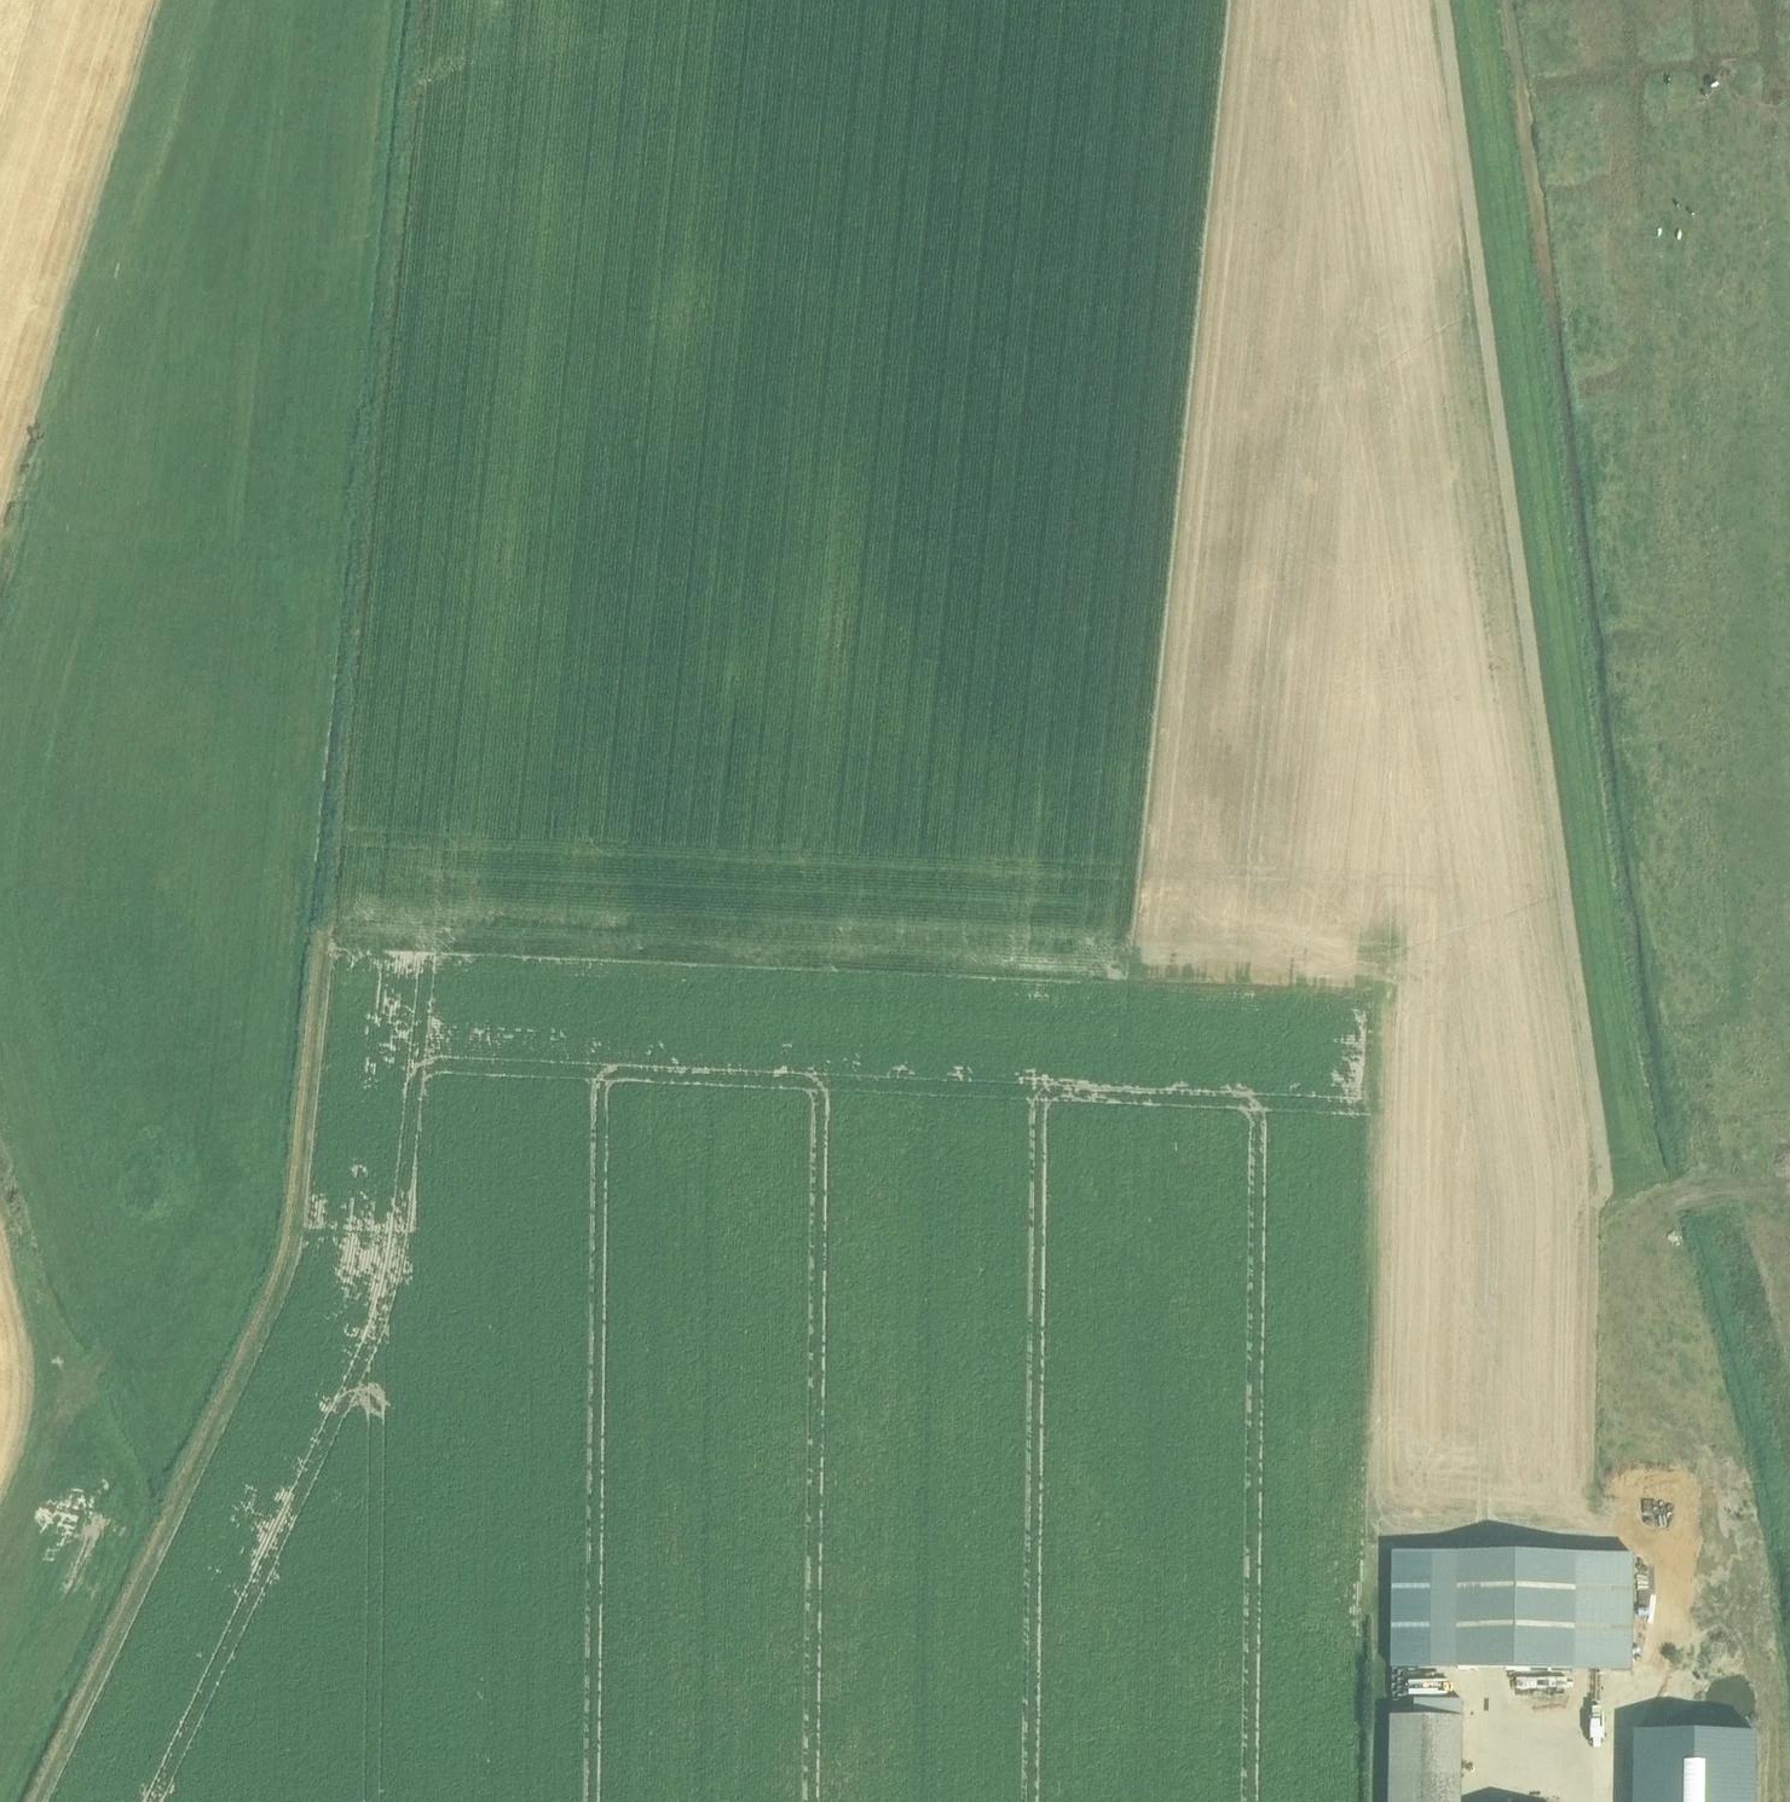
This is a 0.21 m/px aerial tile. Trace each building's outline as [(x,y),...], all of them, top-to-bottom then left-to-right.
[(1461,1554),(1394,1554),(1393,1670),(1460,1670),(1576,1671),(1632,1672),(1632,1667),(1633,1556),(1577,1555),(1461,1554)] [(1462,1702),(1414,1701),(1413,1719),(1390,1718),(1389,1801),(1461,1801),(1462,1702)] [(1636,1733),(1635,1801),(1756,1801),(1757,1735),(1669,1733),(1636,1733)]
